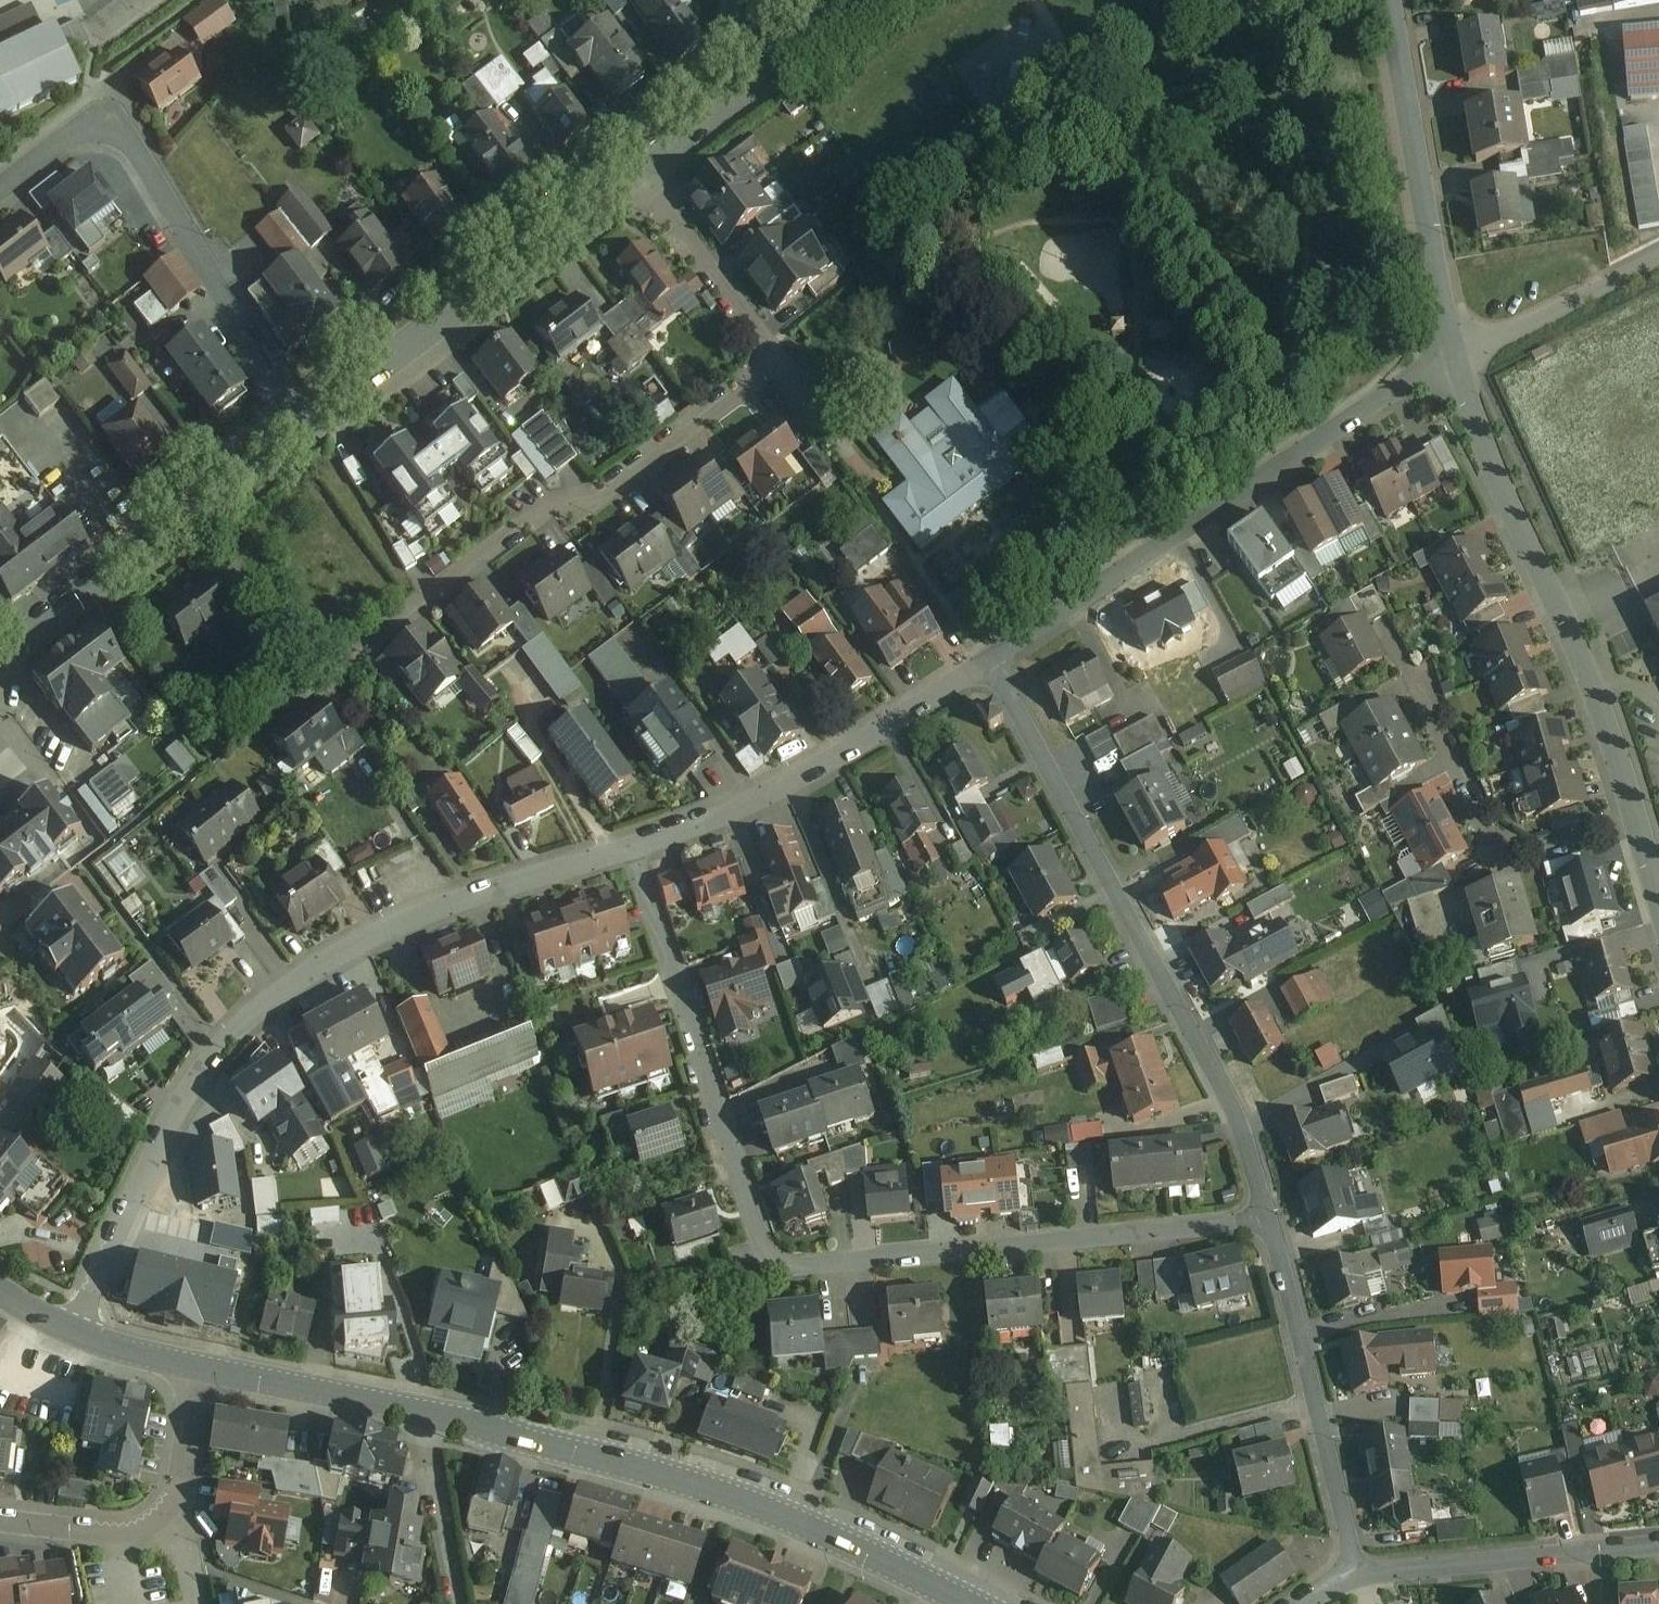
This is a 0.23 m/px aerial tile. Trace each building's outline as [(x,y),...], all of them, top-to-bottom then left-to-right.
[(624,0),(599,0),(612,17),(628,5),(624,0)] [(670,0),(635,0),(630,4),(674,64),(702,42),(670,0)] [(1533,6),(1534,16),(1572,13),(1571,0),(1543,0),(1543,5),(1533,6)] [(1614,10),(1658,3),(1658,0),(1612,0),(1614,10)] [(231,23),(215,1),(205,9),(221,30),(231,23)] [(0,21),(0,56),(44,35),(30,6),(0,21)] [(205,9),(186,23),(202,44),(221,30),(205,9)] [(538,38),(555,26),(544,10),(527,22),(538,38)] [(580,17),(575,16),(560,28),(573,46),(591,32),(580,17)] [(77,21),(54,32),(64,55),(88,44),(77,21)] [(570,48),(564,53),(573,65),(581,75),(587,70),(607,97),(640,72),(603,23),(591,32),(573,46),(570,48)] [(1497,28),(1461,34),(1469,83),(1505,77),(1497,28)] [(0,56),(0,120),(78,82),(64,55),(54,32),(53,30),(44,35),(0,56)] [(557,30),(539,44),(562,73),(573,65),(564,53),(570,48),(557,30)] [(1624,36),(1629,101),(1658,99),(1658,33),(1624,36)] [(177,53),(136,83),(157,112),(198,82),(177,53)] [(501,58),(473,79),(474,79),(495,107),(497,109),(524,88),(501,58)] [(1548,68),(1518,74),(1521,90),(1551,85),(1548,68)] [(524,97),(535,112),(560,93),(545,73),(531,83),(535,88),(524,97)] [(495,107),(474,79),(462,89),(483,116),(495,107)] [(1551,85),(1521,90),(1523,104),(1553,99),(1551,85)] [(590,128),(562,91),(560,93),(535,112),(533,113),(560,150),(590,128)] [(1518,104),(1467,113),(1476,164),(1526,156),(1518,104)] [(531,172),(501,133),(501,134),(488,117),(473,128),(472,129),(464,135),(469,142),(459,150),(475,172),(480,168),(500,195),(531,172)] [(303,119),(285,133),(289,137),(286,140),(291,147),(295,145),(299,150),(316,137),(303,119)] [(1658,223),(1658,203),(1649,136),(1627,139),(1639,226),(1658,223)] [(746,139),(733,149),(742,160),(755,150),(746,139)] [(1561,145),(1531,150),(1534,167),(1559,163),(1564,162),(1561,145)] [(733,149),(717,161),(725,172),(735,164),(735,165),(742,160),(733,149)] [(1534,167),(1525,168),(1527,183),(1562,178),(1559,163),(1534,167)] [(725,172),(689,199),(707,222),(753,187),(735,165),(735,164),(725,172)] [(219,170),(207,179),(214,188),(226,179),(219,170)] [(433,177),(401,200),(433,244),(465,220),(433,177)] [(1514,184),(1474,191),(1481,238),(1508,233),(1507,230),(1522,228),(1514,184)] [(753,187),(707,222),(724,245),(755,221),(770,210),(769,208),(753,187)] [(330,233),(298,192),(276,210),(278,213),(307,250),(330,233)] [(263,194),(220,226),(239,251),(259,236),(255,230),(278,213),(276,210),(263,194)] [(785,196),(769,208),(770,210),(755,221),(763,232),(794,208),(795,208),(785,196)] [(794,208),(763,232),(771,243),(794,225),(795,226),(803,220),(794,208)] [(307,250),(278,213),(255,230),(259,236),(283,266),(293,259),(312,285),(325,274),(307,250)] [(0,231),(0,276),(4,281),(43,251),(44,250),(38,242),(20,219),(7,228),(6,226),(0,231)] [(370,224),(339,247),(371,290),(402,267),(402,266),(384,243),(370,224)] [(771,243),(740,267),(758,290),(811,248),(795,226),(794,225),(771,243)] [(72,254),(53,230),(38,242),(44,250),(43,251),(55,267),(72,254)] [(400,231),(384,243),(402,266),(417,254),(400,231)] [(673,288),(642,247),(617,266),(661,323),(692,300),(679,284),(673,288)] [(811,248),(758,290),(776,313),(807,289),(829,271),(828,270),(811,248)] [(173,257),(144,279),(152,291),(170,314),(199,291),(173,257)] [(312,285),(293,259),(283,266),(264,281),(306,338),(307,338),(336,317),(312,285)] [(829,271),(807,289),(815,300),(846,275),(837,264),(828,270),(829,271)] [(306,338),(264,281),(251,290),(264,308),(259,312),(271,328),(270,329),(287,352),(306,338)] [(152,291),(132,307),(150,330),(170,314),(152,291)] [(573,299),(536,328),(559,360),(603,326),(589,309),(584,313),(573,299)] [(643,318),(629,300),(617,308),(632,327),(643,318)] [(632,327),(617,308),(604,318),(618,336),(619,337),(624,331),(625,332),(632,327)] [(651,353),(632,327),(625,332),(624,331),(619,337),(618,336),(606,346),(626,372),(651,353)] [(242,388),(198,330),(166,355),(210,413),(213,410),(217,415),(243,396),(239,391),(242,388)] [(509,337),(490,352),(490,353),(475,365),(504,402),(506,400),(500,392),(512,383),(516,388),(537,373),(509,337)] [(1147,349),(1149,367),(1175,366),(1174,347),(1147,349)] [(149,388),(123,355),(108,367),(133,400),(149,388)] [(477,397),(461,376),(451,384),(467,405),(477,397)] [(44,380),(22,398),(38,418),(60,401),(44,380)] [(952,384),(926,404),(932,411),(908,429),(902,420),(874,441),(909,487),(884,506),(919,551),(1046,453),(1026,427),(1001,447),(952,384)] [(441,448),(421,464),(395,431),(363,455),(429,541),(461,517),(436,484),(456,468),(479,498),(511,473),(455,400),(423,424),(441,448)] [(135,409),(102,434),(133,474),(135,472),(139,477),(155,465),(151,459),(165,448),(135,409)] [(575,460),(541,415),(520,431),(554,476),(575,460)] [(766,431),(731,457),(752,485),(753,484),(764,498),(778,487),(767,473),(797,450),(775,421),(764,429),(766,431)] [(0,439),(0,594),(9,606),(44,579),(85,548),(1,438),(0,439)] [(1417,452),(1412,443),(1398,450),(1397,447),(1385,454),(1411,502),(1437,488),(1432,480),(1417,452)] [(1444,474),(1428,446),(1417,452),(1432,480),(1444,474)] [(831,474),(813,449),(801,458),(820,482),(831,474)] [(536,473),(520,453),(510,461),(526,481),(536,473)] [(1411,502),(1385,454),(1373,460),(1374,463),(1361,471),(1381,508),(1385,516),(1411,502)] [(716,481),(698,457),(676,474),(708,515),(729,500),(730,499),(716,481)] [(366,481),(352,459),(341,465),(355,487),(366,481)] [(745,497),(727,472),(716,481),(730,499),(729,500),(733,506),(745,497)] [(708,515),(676,474),(654,490),(672,513),(686,532),(687,531),(708,515)] [(1381,508),(1365,480),(1354,486),(1370,515),(1381,508)] [(1353,513),(1337,483),(1322,491),(1323,493),(1313,499),(1337,543),(1362,530),(1353,513)] [(1313,499),(1302,505),(1301,503),(1287,511),(1304,542),(1312,557),(1313,557),(1337,543),(1313,499)] [(1382,538),(1365,507),(1353,513),(1362,530),(1370,545),(1382,538)] [(686,532),(672,513),(661,522),(673,537),(683,551),(695,542),(687,531),(686,532)] [(1304,578),(1262,518),(1229,541),(1271,600),(1275,598),(1304,578)] [(641,521),(600,553),(629,591),(669,560),(670,559),(661,547),(641,521)] [(872,527),(839,552),(856,575),(889,549),(872,527)] [(1459,534),(1432,548),(1439,562),(1466,547),(1459,534)] [(683,551),(673,537),(661,547),(670,559),(669,560),(687,583),(700,573),(683,551)] [(407,550),(402,542),(391,549),(405,571),(416,565),(413,561),(407,550)] [(1304,542),(1287,552),(1310,582),(1323,575),(1313,557),(1312,557),(1304,542)] [(1439,562),(1432,566),(1447,594),(1483,575),(1477,563),(1485,559),(1475,542),(1466,547),(1439,562)] [(418,543),(407,550),(413,561),(425,554),(418,543)] [(261,546),(242,558),(248,568),(267,556),(261,546)] [(585,593),(555,553),(517,581),(546,621),(585,593)] [(612,594),(589,563),(577,572),(600,603),(612,594)] [(1483,575),(1447,594),(1463,623),(1470,619),(1497,604),(1507,599),(1497,582),(1490,586),(1483,575)] [(1304,578),(1275,598),(1289,619),(1320,601),(1304,578)] [(204,583),(161,616),(185,647),(228,614),(204,583)] [(897,618),(890,623),(872,598),(852,613),(870,638),(891,668),(938,634),(901,584),(882,598),(897,618)] [(483,587),(448,613),(477,651),(511,626),(512,625),(504,615),(483,587)] [(1372,589),(1347,602),(1358,622),(1360,621),(1363,628),(1386,615),(1372,589)] [(1194,626),(1175,591),(1143,608),(1141,605),(1126,613),(1147,652),(1162,645),(1164,650),(1183,640),(1179,634),(1194,626)] [(807,594),(782,612),(791,625),(816,607),(807,594)] [(542,636),(518,604),(504,615),(512,625),(511,626),(527,647),(542,636)] [(1497,604),(1470,619),(1478,632),(1504,618),(1497,604)] [(816,607),(791,625),(806,646),(832,628),(816,607)] [(1648,612),(1658,634),(1658,607),(1648,612)] [(1478,632),(1476,633),(1482,648),(1512,636),(1504,618),(1478,632)] [(1358,622),(1323,641),(1334,662),(1340,663),(1348,678),(1381,660),(1363,628),(1360,621),(1358,622)] [(741,628),(719,644),(736,666),(757,650),(741,628)] [(457,675),(420,630),(385,658),(421,704),(457,675)] [(88,634),(30,678),(35,683),(34,683),(60,715),(61,715),(60,714),(97,686),(119,669),(90,631),(88,633),(88,634)] [(1482,648),(1475,651),(1487,681),(1526,665),(1521,653),(1529,650),(1521,632),(1482,648)] [(580,688),(542,636),(527,647),(522,650),(560,702),(580,688)] [(770,664),(781,658),(768,636),(758,642),(770,664)] [(870,682),(839,639),(814,657),(845,700),(870,682)] [(611,642),(588,659),(628,713),(651,696),(611,642)] [(1088,655),(1041,681),(1065,724),(1084,714),(1077,703),(1106,687),(1088,655)] [(1251,655),(1212,675),(1223,696),(1262,676),(1251,655)] [(1526,665),(1487,681),(1500,711),(1507,708),(1539,695),(1546,692),(1539,674),(1531,677),(1526,665)] [(119,669),(97,686),(127,725),(149,708),(119,669)] [(492,695),(472,670),(459,680),(479,706),(492,695)] [(770,690),(758,675),(722,701),(732,714),(731,715),(753,746),(755,745),(765,759),(800,733),(769,691),(770,690)] [(97,686),(60,714),(61,715),(91,753),(127,725),(97,686)] [(667,690),(629,718),(677,783),(701,765),(695,756),(708,746),(667,690)] [(1539,695),(1507,708),(1513,723),(1517,722),(1546,713),(1539,695)] [(1352,701),(1318,720),(1328,739),(1343,731),(1342,729),(1362,719),(1352,701)] [(312,703),(269,737),(296,772),(333,743),(340,737),(334,729),(312,703)] [(1362,719),(1342,729),(1343,731),(1349,742),(1353,743),(1360,755),(1357,757),(1358,758),(1406,732),(1390,703),(1362,719)] [(993,709),(980,718),(989,731),(1002,722),(993,709)] [(1546,713),(1517,722),(1521,736),(1551,728),(1546,713)] [(629,782),(580,714),(548,738),(597,805),(629,782)] [(1153,717),(1112,739),(1125,763),(1154,748),(1166,741),(1153,717)] [(364,749),(344,721),(334,729),(340,737),(333,743),(348,762),(364,749)] [(1521,736),(1513,739),(1522,770),(1562,759),(1558,746),(1566,744),(1561,725),(1551,728),(1521,736)] [(1406,732),(1358,758),(1374,788),(1375,789),(1389,782),(1423,763),(1406,732)] [(765,759),(755,745),(753,746),(736,759),(749,776),(768,762),(765,759)] [(1125,763),(1120,766),(1127,780),(1162,761),(1154,748),(1125,763)] [(968,749),(940,765),(958,799),(987,783),(968,749)] [(1562,759),(1522,770),(1531,802),(1536,800),(1574,789),(1579,787),(1574,769),(1565,771),(1562,759)] [(1162,761),(1127,780),(1135,794),(1158,781),(1159,783),(1171,776),(1162,761)] [(111,768),(88,785),(110,813),(132,796),(111,768)] [(515,800),(502,806),(514,827),(553,806),(533,769),(506,783),(515,800)] [(494,838),(457,781),(427,801),(464,857),(494,838)] [(1135,794),(1118,803),(1144,851),(1185,829),(1174,810),(1173,810),(1158,783),(1159,783),(1158,781),(1135,794)] [(910,782),(883,797),(900,828),(894,831),(903,846),(936,828),(910,782)] [(1389,782),(1375,789),(1374,788),(1354,800),(1363,816),(1397,797),(1389,782)] [(231,787),(180,828),(205,860),(257,819),(231,787)] [(1574,789),(1536,800),(1540,815),(1578,804),(1574,789)] [(1430,790),(1391,811),(1398,825),(1406,838),(1421,830),(1445,817),(1430,790)] [(0,829),(0,897),(25,877),(28,882),(52,863),(49,859),(78,837),(44,792),(15,815),(16,817),(0,829)] [(853,808),(818,822),(834,861),(868,848),(853,808)] [(1001,836),(986,808),(965,820),(981,848),(1001,836)] [(1445,817),(1406,838),(1424,873),(1425,874),(1440,866),(1464,853),(1445,817)] [(1239,818),(1198,840),(1206,855),(1221,847),(1224,852),(1250,838),(1239,818)] [(790,833),(759,846),(773,881),(773,882),(802,871),(805,869),(790,833)] [(926,839),(912,847),(913,850),(906,854),(917,873),(938,861),(926,839)] [(343,870),(324,843),(306,855),(313,865),(314,864),(326,882),(343,870)] [(973,863),(962,843),(950,850),(961,869),(973,863)] [(120,846),(101,861),(127,892),(146,877),(120,846)] [(1224,852),(1221,847),(1206,855),(1194,862),(1196,862),(1215,897),(1214,898),(1216,902),(1243,887),(1224,852)] [(868,848),(834,861),(854,913),(873,906),(874,911),(907,898),(897,875),(890,859),(886,852),(872,858),(868,848)] [(1049,853),(1011,873),(1036,919),(1074,898),(1049,853)] [(899,854),(890,859),(897,875),(907,870),(899,854)] [(730,859),(686,873),(693,896),(698,910),(742,895),(730,859)] [(1194,862),(1167,877),(1171,884),(1157,892),(1173,920),(1214,898),(1215,897),(1196,862),(1194,862)] [(313,865),(271,892),(274,897),(271,899),(269,906),(273,912),(280,913),(284,911),(298,931),(340,903),(326,882),(314,864),(313,865)] [(1602,865),(1558,878),(1562,892),(1572,928),(1617,915),(1610,891),(1602,865)] [(1440,866),(1425,874),(1424,873),(1406,882),(1416,900),(1432,896),(1453,889),(1440,866)] [(235,902),(210,869),(198,879),(222,911),(235,902)] [(685,871),(668,877),(676,902),(693,896),(686,873),(685,871)] [(802,871),(773,882),(773,881),(763,886),(778,923),(813,909),(816,907),(808,886),(802,871)] [(835,918),(821,881),(808,886),(816,907),(813,909),(819,924),(835,918)] [(1516,885),(1469,898),(1486,957),(1533,944),(1516,885)] [(1276,892),(1246,908),(1253,922),(1284,905),(1276,892)] [(93,927),(69,895),(27,927),(28,928),(24,931),(41,953),(37,956),(53,977),(57,974),(74,996),(78,993),(79,994),(99,978),(103,983),(114,974),(111,969),(120,962),(119,961),(122,959),(96,924),(93,927)] [(1416,900),(1406,903),(1419,945),(1445,937),(1432,896),(1416,900)] [(580,907),(554,915),(552,910),(539,914),(541,919),(523,925),(540,976),(542,976),(544,981),(556,977),(554,972),(578,964),(580,969),(592,965),(590,960),(614,952),(616,957),(628,953),(626,948),(628,948),(611,897),(592,903),(591,897),(578,901),(580,907)] [(205,910),(172,935),(184,951),(179,954),(191,970),(227,943),(228,942),(216,925),(205,910)] [(244,940),(227,917),(216,925),(228,942),(227,943),(232,949),(244,940)] [(1047,921),(1016,936),(1024,952),(1055,936),(1047,921)] [(1281,923),(1233,949),(1241,964),(1239,965),(1243,973),(1242,974),(1246,983),(1298,954),(1281,923)] [(825,930),(829,952),(847,948),(842,927),(825,930)] [(764,934),(739,942),(746,963),(755,961),(759,972),(775,966),(764,934)] [(1222,935),(1190,953),(1211,991),(1242,974),(1243,973),(1239,965),(1241,964),(1233,949),(1229,942),(1227,944),(1222,935)] [(470,937),(422,957),(438,996),(451,991),(453,995),(475,986),(474,982),(487,976),(470,937)] [(1082,937),(1054,951),(1069,982),(1071,985),(1099,971),(1082,937)] [(1566,947),(1544,953),(1552,980),(1573,974),(1566,947)] [(1617,948),(1583,958),(1596,1003),(1612,998),(1615,1010),(1633,1005),(1630,993),(1617,948)] [(1043,957),(994,982),(1006,1007),(1027,996),(1033,1007),(1061,993),(1058,987),(1069,982),(1055,953),(1044,958),(1043,957)] [(746,963),(703,978),(723,1036),(747,1027),(742,1011),(769,1002),(759,972),(755,961),(746,963)] [(843,970),(807,984),(824,1029),(861,1014),(858,1008),(846,976),(843,970)] [(858,971),(846,976),(858,1008),(871,1003),(858,971)] [(1315,973),(1281,991),(1298,1023),(1332,1004),(1315,973)] [(1524,981),(1469,997),(1479,1032),(1503,1025),(1508,1042),(1538,1033),(1533,1016),(1534,1016),(1524,981)] [(134,1050),(163,1029),(135,991),(106,1011),(134,1050)] [(1126,992),(1088,1004),(1097,1033),(1135,1021),(1126,992)] [(360,995),(301,1028),(327,1074),(345,1064),(382,1043),(383,1039),(360,995)] [(425,1001),(395,1014),(409,1047),(416,1064),(417,1064),(447,1052),(425,1001)] [(1261,1007),(1229,1025),(1252,1066),(1284,1049),(1261,1007)] [(106,1071),(134,1050),(106,1011),(78,1032),(106,1071)] [(615,1027),(607,1029),(605,1025),(598,1028),(595,1033),(574,1040),(592,1097),(666,1072),(648,1016),(626,1023),(621,1020),(613,1023),(615,1027)] [(447,1052),(417,1064),(424,1082),(432,1100),(537,1057),(523,1021),(447,1052)] [(1448,1024),(1424,1038),(1431,1051),(1453,1039),(1448,1024)] [(345,1064),(327,1074),(301,1028),(301,1027),(287,1036),(297,1062),(296,1062),(330,1124),(367,1103),(345,1064)] [(1642,1032),(1598,1045),(1611,1091),(1655,1078),(1642,1032)] [(1423,1037),(1383,1059),(1403,1096),(1443,1074),(1431,1051),(1424,1038),(1423,1037)] [(854,1038),(832,1049),(840,1075),(864,1067),(854,1038)] [(1322,1068),(1338,1062),(1331,1044),(1315,1051),(1322,1068)] [(1151,1045),(1100,1062),(1106,1081),(1120,1076),(1130,1103),(1166,1090),(1151,1045)] [(400,1065),(380,1073),(391,1097),(424,1082),(417,1064),(416,1064),(409,1047),(396,1054),(400,1065)] [(1061,1049),(1033,1058),(1038,1074),(1066,1065),(1061,1049)] [(1096,1052),(1076,1059),(1087,1094),(1108,1087),(1106,1081),(1100,1062),(1096,1052)] [(16,1085),(9,1094),(41,1117),(63,1084),(32,1062),(16,1085)] [(274,1063),(233,1092),(257,1125),(264,1120),(279,1144),(277,1154),(287,1156),(289,1159),(322,1138),(296,1097),(297,1096),(274,1063)] [(1591,1087),(1602,1085),(1598,1066),(1587,1068),(1591,1087)] [(1585,1071),(1553,1080),(1558,1100),(1559,1100),(1591,1090),(1585,1071)] [(859,1075),(810,1091),(811,1096),(823,1133),(824,1132),(825,1132),(823,1128),(852,1119),(854,1125),(873,1118),(859,1075)] [(1353,1079),(1320,1090),(1326,1106),(1359,1095),(1353,1079)] [(1553,1080),(1519,1091),(1524,1110),(1558,1100),(1553,1080)] [(128,1109),(101,1088),(93,1099),(120,1119),(127,1109),(128,1109)] [(1166,1090),(1130,1103),(1128,1104),(1135,1123),(1175,1109),(1168,1089),(1166,1090)] [(1518,1090),(1491,1098),(1491,1099),(1493,1106),(1505,1146),(1532,1138),(1524,1110),(1519,1091),(1518,1090)] [(811,1096),(761,1113),(760,1107),(746,1112),(751,1127),(764,1123),(774,1154),(826,1137),(824,1132),(823,1133),(811,1096)] [(1491,1099),(1479,1102),(1481,1110),(1493,1106),(1491,1099)] [(1338,1108),(1312,1117),(1324,1151),(1350,1142),(1344,1127),(1345,1127),(1344,1123),(1343,1123),(1338,1108)] [(622,1114),(599,1122),(611,1157),(633,1149),(626,1128),(627,1128),(622,1114)] [(1311,1114),(1279,1126),(1292,1164),(1325,1153),(1312,1117),(1311,1114)] [(1618,1114),(1595,1121),(1601,1141),(1624,1134),(1618,1114)] [(627,1128),(626,1128),(633,1149),(638,1166),(679,1152),(667,1115),(627,1128)] [(1641,1129),(1651,1162),(1652,1165),(1658,1162),(1658,1124),(1641,1129)] [(1099,1125),(1070,1129),(1073,1144),(1102,1140),(1099,1125)] [(1624,1134),(1601,1141),(1610,1174),(1613,1173),(1612,1170),(1628,1166),(1628,1168),(1651,1162),(1641,1129),(1624,1134)] [(374,1135),(352,1144),(364,1176),(387,1167),(374,1135)] [(8,1196),(31,1168),(0,1143),(0,1205),(8,1196)] [(1199,1143),(1110,1152),(1115,1195),(1204,1186),(1199,1143)] [(230,1146),(191,1150),(198,1208),(237,1203),(230,1146)] [(863,1146),(841,1153),(844,1177),(865,1175),(864,1174),(866,1173),(863,1146)] [(841,1153),(820,1160),(824,1173),(829,1187),(844,1182),(844,1177),(841,1153)] [(811,1176),(774,1189),(774,1190),(776,1190),(788,1225),(786,1226),(787,1227),(804,1222),(806,1227),(826,1220),(811,1177),(824,1173),(820,1160),(807,1164),(811,1176)] [(989,1176),(993,1213),(994,1221),(1020,1218),(1015,1164),(988,1166),(989,1176)] [(581,1169),(554,1181),(564,1206),(591,1194),(581,1169)] [(866,1173),(864,1174),(865,1175),(870,1222),(871,1222),(870,1221),(908,1217),(908,1218),(909,1218),(904,1170),(866,1173)] [(1345,1174),(1306,1186),(1315,1216),(1307,1218),(1313,1237),(1381,1217),(1375,1197),(1354,1203),(1345,1174)] [(989,1176),(944,1180),(948,1218),(954,1217),(977,1215),(993,1213),(989,1176)] [(275,1179),(250,1182),(255,1218),(279,1216),(275,1179)] [(13,1200),(8,1196),(0,1205),(0,1216),(13,1200)] [(704,1199),(661,1213),(673,1248),(715,1234),(704,1199)] [(1630,1210),(1580,1224),(1588,1252),(1638,1237),(1630,1210)] [(338,1211),(311,1214),(312,1230),(339,1227),(338,1211)] [(977,1215),(954,1217),(954,1223),(958,1226),(975,1225),(978,1220),(977,1215)] [(1482,1241),(1501,1237),(1497,1216),(1478,1220),(1482,1241)] [(1643,1238),(1643,1240),(1652,1274),(1658,1272),(1658,1234),(1643,1238)] [(571,1239),(549,1235),(540,1292),(561,1295),(564,1273),(566,1274),(566,1269),(578,1271),(580,1258),(568,1256),(571,1239)] [(1405,1243),(1375,1251),(1382,1274),(1411,1266),(1405,1243)] [(1375,1251),(1354,1257),(1355,1261),(1358,1260),(1363,1279),(1382,1274),(1375,1251)] [(1490,1251),(1442,1255),(1445,1295),(1479,1292),(1493,1290),(1493,1289),(1490,1251)] [(189,1265),(141,1253),(128,1305),(176,1317),(189,1265)] [(1187,1266),(1186,1267),(1194,1298),(1197,1312),(1218,1307),(1216,1301),(1245,1293),(1246,1300),(1248,1299),(1237,1254),(1187,1266)] [(1186,1260),(1153,1264),(1156,1296),(1155,1296),(1156,1302),(1194,1298),(1186,1267),(1187,1266),(1186,1260)] [(1355,1261),(1321,1270),(1332,1311),(1369,1301),(1363,1279),(1358,1260),(1355,1261)] [(1153,1264),(1136,1265),(1139,1298),(1155,1296),(1156,1296),(1153,1264)] [(237,1277),(189,1265),(176,1317),(224,1329),(237,1277)] [(566,1274),(564,1273),(561,1295),(559,1307),(599,1314),(602,1297),(609,1298),(612,1281),(566,1274)] [(527,1324),(506,1274),(505,1275),(502,1285),(496,1284),(495,1290),(496,1290),(490,1318),(527,1324)] [(495,1290),(443,1278),(431,1327),(485,1340),(490,1318),(496,1290),(495,1290)] [(1105,1281),(1078,1284),(1082,1322),(1124,1317),(1119,1278),(1104,1279),(1105,1281)] [(1649,1285),(1653,1301),(1658,1300),(1658,1282),(1649,1285)] [(1023,1287),(986,1291),(991,1338),(1012,1336),(1011,1327),(1041,1324),(1042,1333),(1043,1333),(1038,1285),(1037,1285),(1037,1286),(1024,1287),(1024,1286),(1023,1287)] [(370,1326),(352,1324),(354,1301),(331,1299),(326,1359),(376,1363),(405,1368),(408,1329),(414,1327),(401,1287),(362,1300),(370,1326)] [(1514,1287),(1493,1289),(1493,1290),(1479,1292),(1482,1317),(1516,1315),(1514,1287)] [(294,1297),(280,1293),(279,1298),(269,1295),(259,1333),(305,1345),(315,1307),(293,1302),(294,1297)] [(938,1296),(889,1302),(894,1348),(914,1346),(913,1338),(942,1335),(938,1296)] [(818,1309),(764,1315),(770,1365),(823,1359),(824,1359),(822,1339),(818,1309)] [(1560,1324),(1548,1327),(1552,1343),(1564,1340),(1560,1324)] [(878,1333),(851,1336),(853,1362),(881,1359),(878,1333)] [(1431,1335),(1388,1339),(1377,1341),(1384,1369),(1400,1368),(1400,1376),(1434,1373),(1431,1335)] [(851,1336),(822,1339),(824,1359),(823,1359),(824,1370),(838,1369),(839,1374),(849,1373),(853,1362),(851,1336)] [(1377,1341),(1342,1349),(1353,1394),(1388,1386),(1384,1369),(1377,1341)] [(1087,1348),(1062,1351),(1066,1390),(1091,1387),(1087,1348)] [(1062,1351),(1044,1352),(1048,1392),(1066,1390),(1062,1351)] [(700,1358),(692,1355),(689,1364),(698,1366),(700,1358)] [(689,1364),(666,1357),(661,1376),(676,1380),(692,1385),(698,1366),(689,1364)] [(661,1376),(633,1367),(621,1408),(624,1409),(622,1416),(637,1420),(639,1413),(664,1421),(676,1380),(661,1376)] [(765,1390),(735,1382),(731,1396),(760,1406),(765,1390)] [(125,1390),(98,1385),(94,1387),(88,1417),(82,1444),(105,1449),(99,1474),(102,1477),(129,1483),(133,1481),(138,1456),(136,1453),(134,1452),(136,1443),(138,1442),(146,1403),(144,1399),(127,1395),(127,1394),(125,1390)] [(94,1390),(81,1387),(75,1415),(88,1417),(94,1390)] [(1091,1387),(1066,1390),(1076,1491),(1131,1502),(1157,1506),(1152,1465),(1100,1470),(1091,1387)] [(1440,1403),(1409,1402),(1409,1424),(1439,1425),(1439,1423),(1440,1403)] [(781,1433),(726,1412),(728,1408),(714,1403),(713,1407),(711,1406),(696,1445),(767,1472),(781,1433)] [(1460,1404),(1440,1403),(1439,1423),(1459,1424),(1460,1404)] [(285,1426),(216,1415),(211,1451),(280,1461),(285,1426)] [(1279,1422),(1254,1428),(1258,1443),(1283,1437),(1279,1422)] [(1439,1425),(1409,1424),(1408,1439),(1438,1440),(1439,1425)] [(1577,1424),(1560,1429),(1565,1451),(1567,1459),(1586,1454),(1577,1424)] [(0,1429),(0,1477),(5,1478),(10,1431),(0,1429)] [(394,1441),(334,1429),(329,1455),(334,1456),(332,1466),(331,1467),(342,1469),(341,1476),(368,1482),(370,1475),(385,1479),(386,1477),(399,1480),(404,1454),(391,1452),(394,1441)] [(1403,1436),(1385,1439),(1384,1436),(1360,1440),(1363,1461),(1367,1460),(1371,1486),(1410,1479),(1403,1436)] [(890,1447),(862,1439),(852,1463),(878,1475),(890,1447)] [(1637,1443),(1634,1448),(1623,1451),(1636,1497),(1658,1491),(1658,1441),(1649,1443),(1645,1441),(1637,1443)] [(1435,1447),(1421,1450),(1423,1464),(1438,1461),(1435,1447)] [(1274,1452),(1233,1462),(1242,1499),(1295,1486),(1285,1448),(1273,1450),(1274,1452)] [(1567,1459),(1565,1451),(1550,1454),(1552,1466),(1553,1465),(1558,1484),(1572,1481),(1567,1459)] [(1623,1451),(1585,1461),(1598,1508),(1623,1501),(1621,1497),(1633,1493),(1634,1498),(1636,1497),(1623,1451)] [(913,1470),(893,1461),(884,1478),(871,1507),(926,1531),(944,1489),(911,1474),(913,1470)] [(313,1466),(284,1462),(280,1494),(320,1500),(313,1466)] [(332,1466),(313,1462),(312,1462),(313,1466),(320,1500),(335,1504),(341,1476),(342,1469),(331,1467),(332,1466)] [(517,1475),(496,1470),(495,1466),(488,1464),(485,1467),(480,1465),(471,1500),(508,1509),(517,1475)] [(1552,1466),(1519,1474),(1531,1522),(1565,1514),(1558,1484),(1553,1465),(1552,1466)] [(1410,1479),(1371,1486),(1376,1515),(1381,1514),(1381,1518),(1401,1532),(1431,1527),(1426,1498),(1412,1494),(1410,1479)] [(89,1487),(61,1481),(57,1499),(85,1504),(88,1502),(90,1489),(89,1487)] [(991,1491),(977,1484),(966,1509),(979,1515),(991,1491)] [(257,1491),(219,1485),(214,1519),(231,1522),(234,1503),(255,1507),(257,1491)] [(603,1501),(577,1492),(569,1516),(570,1517),(563,1538),(589,1546),(603,1501)] [(559,1501),(538,1495),(528,1532),(550,1537),(559,1501)] [(1220,1497),(1221,1512),(1235,1511),(1234,1496),(1220,1497)] [(415,1504),(390,1500),(386,1524),(411,1528),(415,1504)] [(1063,1527),(1014,1500),(995,1535),(996,1535),(992,1541),(1017,1554),(1042,1567),(1057,1538),(1063,1527)] [(630,1510),(603,1501),(589,1546),(613,1554),(614,1554),(625,1523),(626,1523),(630,1510)] [(1131,1502),(1118,1525),(1142,1538),(1161,1507),(1131,1502)] [(255,1507),(234,1503),(231,1522),(227,1546),(279,1554),(285,1511),(255,1507)] [(362,1519),(341,1516),(335,1554),(366,1559),(367,1559),(373,1522),(362,1520),(362,1519)] [(386,1524),(373,1522),(367,1559),(366,1559),(364,1569),(389,1574),(388,1583),(414,1588),(419,1559),(419,1558),(408,1556),(410,1544),(413,1529),(411,1528),(386,1524)] [(1475,1522),(1436,1525),(1437,1544),(1477,1540),(1475,1522)] [(626,1523),(625,1523),(614,1554),(613,1554),(609,1568),(635,1576),(650,1531),(626,1523)] [(676,1539),(650,1531),(635,1576),(661,1584),(676,1539)] [(550,1537),(528,1532),(527,1536),(525,1535),(516,1576),(538,1582),(550,1537)] [(1100,1561),(1057,1538),(1042,1567),(1037,1576),(1079,1599),(1100,1561)] [(702,1548),(676,1539),(661,1584),(687,1593),(702,1548)] [(422,1546),(410,1544),(408,1556),(419,1558),(419,1559),(424,1558),(422,1546)] [(1221,1582),(1237,1603),(1253,1603),(1295,1574),(1274,1545),(1221,1582)] [(1158,1546),(1145,1571),(1145,1573),(1161,1581),(1164,1575),(1165,1576),(1165,1577),(1177,1556),(1158,1546)] [(728,1555),(710,1603),(802,1603),(808,1588),(776,1576),(777,1574),(763,1568),(762,1569),(747,1564),(748,1562),(728,1555)] [(27,1575),(26,1567),(0,1571),(0,1603),(65,1603),(65,1602),(66,1602),(64,1588),(63,1588),(60,1570),(27,1575)] [(1145,1573),(1145,1571),(1144,1571),(1126,1603),(1178,1603),(1184,1593),(1183,1592),(1182,1593),(1179,1591),(1182,1586),(1181,1585),(1180,1586),(1165,1577),(1165,1576),(1164,1575),(1161,1581),(1145,1573)] [(1611,1591),(1612,1603),(1657,1603),(1656,1588),(1611,1591)] [(1573,1593),(1554,1601),(1554,1602),(1553,1602),(1554,1603),(1577,1603),(1573,1593)] [(1553,1602),(1554,1602),(1554,1601),(1551,1595),(1531,1603),(1554,1603),(1553,1602)]
